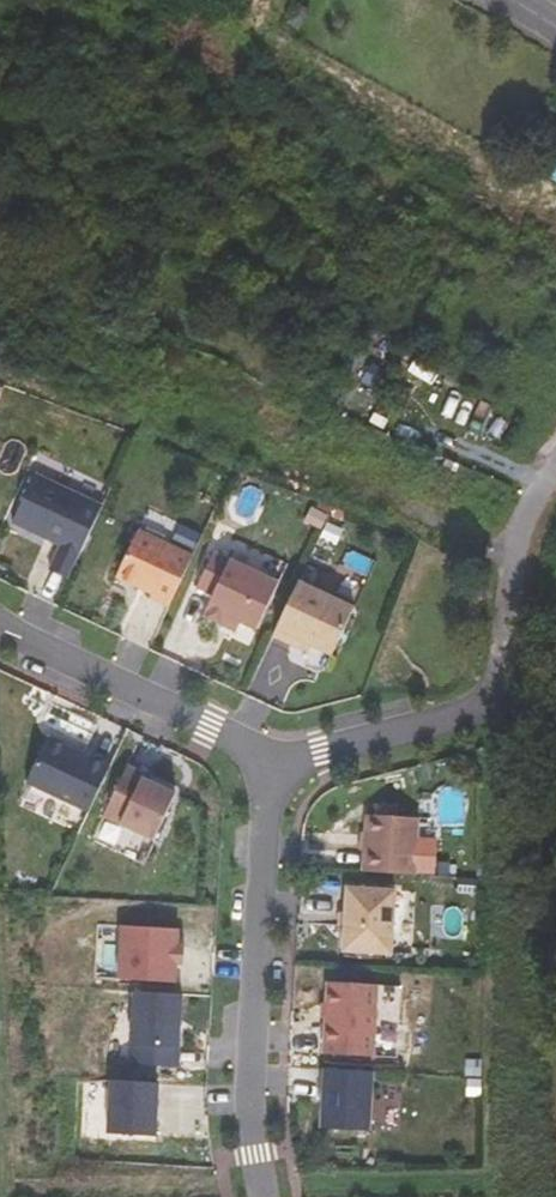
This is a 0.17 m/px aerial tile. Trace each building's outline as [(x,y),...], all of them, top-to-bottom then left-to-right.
[(102,505),(35,474),(12,522),(61,545),(50,569),(68,578),(102,505)] [(192,556),(138,531),(117,576),(152,593),(150,596),(169,605),(192,556)] [(278,582),(213,551),(197,586),(213,594),(203,615),(222,623),(224,619),(238,625),(240,620),(256,628),(278,582)] [(354,607),(298,580),(273,634),(291,643),(294,636),(331,654),(354,607)] [(109,767),(48,737),(27,781),(89,810),(109,767)] [(145,773),(127,765),(104,815),(154,839),(175,793),(143,778),(145,773)] [(417,815),(366,813),(363,868),(415,871),(417,815)] [(395,889),(348,886),(345,948),(392,951),(395,889)] [(177,945),(178,928),(121,925),(118,978),(175,982),(176,963),(177,945)] [(377,984),(327,981),(324,1053),(374,1055),(377,984)] [(178,1065),(182,993),(134,991),(130,1062),(178,1065)] [(373,1071),(325,1068),(321,1128),(369,1131),(373,1071)] [(155,1136),(158,1082),(110,1079),(107,1133),(155,1136)]
